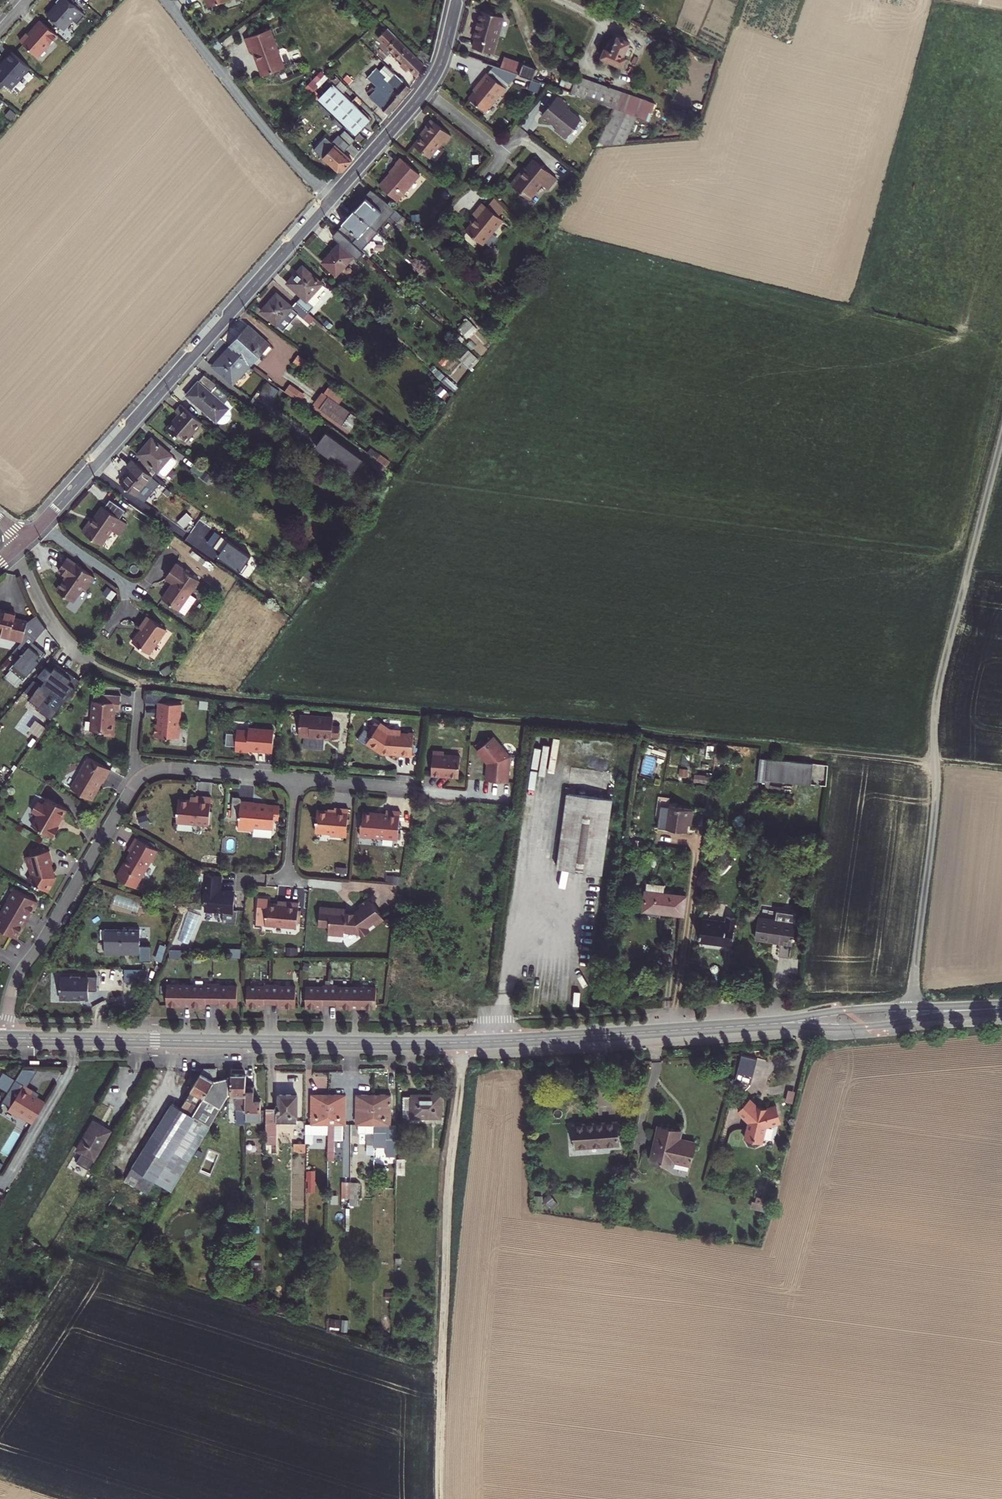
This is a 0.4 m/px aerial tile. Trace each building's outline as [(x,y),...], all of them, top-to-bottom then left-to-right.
[(68,0),(57,0),(56,2),(58,4),(48,16),(63,29),(72,19),(78,24),(85,15),(68,0)] [(473,48),(493,54),(503,17),(481,11),(478,22),(477,21),(476,27),(476,28),(473,39),(475,39),(473,48)] [(57,36),(40,21),(27,35),(29,36),(22,45),(37,58),(57,36)] [(262,76),(284,68),(270,29),(245,38),(250,52),(253,51),(262,76)] [(409,69),(417,77),(424,65),(423,64),(407,49),(396,39),(397,38),(388,29),(378,38),(402,63),(400,65),(407,72),(409,69)] [(607,48),(602,58),(622,67),(627,57),(624,55),(630,42),(616,37),(614,41),(611,40),(607,48)] [(30,68),(12,51),(6,58),(7,59),(1,66),(0,65),(0,78),(12,89),(30,68)] [(421,51),(418,56),(426,62),(427,61),(430,58),(421,51)] [(519,75),(522,67),(504,60),(501,68),(519,75)] [(519,75),(532,79),(536,68),(523,64),(522,67),(519,75)] [(374,88),(375,90),(368,97),(388,115),(410,88),(395,74),(388,82),(384,78),(386,76),(376,68),(367,78),(376,86),(374,88)] [(309,83),(316,90),(330,76),(323,69),(309,83)] [(506,88),(487,73),(477,86),(479,87),(469,99),(485,111),(499,94),(500,95),(506,88)] [(576,76),(570,93),(613,109),(615,109),(622,92),(576,76)] [(356,134),(370,120),(333,84),(319,99),(356,134)] [(615,109),(613,109),(595,146),(623,144),(636,116),(648,121),(654,103),(622,92),(615,109)] [(555,129),(566,138),(581,120),(566,108),(568,106),(558,97),(549,108),(547,105),(541,113),(557,126),(555,129)] [(429,158),(443,140),(445,142),(451,135),(432,120),(426,127),(428,128),(414,146),(429,158)] [(350,145),(355,140),(345,131),(340,136),(350,145)] [(314,149),(338,171),(343,171),(352,161),(326,137),(314,149)] [(379,186),(396,201),(419,174),(401,158),(396,164),(397,166),(379,186)] [(511,185),(529,199),(541,184),(548,189),(557,178),(534,159),(522,174),(520,173),(511,185)] [(355,211),(374,228),(389,212),(393,215),(397,211),(372,191),(355,211)] [(482,244),(503,220),(483,203),(473,215),(474,215),(477,218),(472,223),(466,231),(482,244)] [(338,230),(359,248),(362,245),(376,230),(374,228),(355,211),(343,224),(338,230)] [(354,256),(341,244),(332,253),(332,252),(322,262),(336,275),(354,256)] [(359,248),(366,255),(369,251),(362,245),(359,248)] [(326,288),(303,267),(287,283),(301,296),(297,302),(308,313),(320,300),(317,297),(326,288)] [(502,287),(488,276),(483,282),(497,293),(502,287)] [(276,293),(261,311),(283,330),(298,314),(309,324),(315,318),(308,313),(297,302),(292,307),(276,293)] [(459,329),(464,334),(473,325),(469,320),(459,329)] [(249,326),(229,347),(250,366),(269,344),(249,326)] [(212,366),(232,385),(250,366),(229,347),(212,366)] [(463,356),(473,366),(479,360),(468,350),(463,356)] [(231,412),(230,409),(228,408),(224,404),(228,400),(229,398),(216,386),(217,385),(204,375),(186,395),(216,422),(217,421),(218,423),(221,424),(223,424),(226,423),(228,422),(230,419),(231,416),(231,414),(231,412)] [(261,392),(273,399),(280,388),(268,381),(261,392)] [(290,385),(286,391),(296,397),(299,392),(290,385)] [(327,414),(350,430),(358,418),(328,396),(320,408),(327,414)] [(232,404),(228,400),(224,404),(228,408),(232,404)] [(179,415),(167,428),(184,444),(202,423),(181,404),(175,411),(179,415)] [(348,432),(350,430),(327,414),(325,416),(348,432)] [(319,446),(358,469),(367,455),(327,431),(319,446)] [(172,455),(151,438),(138,455),(140,457),(135,463),(151,476),(156,470),(158,472),(159,470),(163,474),(174,461),(170,457),(172,455)] [(377,459),(386,466),(390,462),(380,455),(377,459)] [(377,459),(372,466),(381,473),(386,466),(377,459)] [(131,470),(120,483),(135,496),(129,504),(150,519),(157,511),(145,502),(145,500),(160,483),(151,476),(135,463),(133,460),(127,467),(131,470)] [(90,521),(82,532),(101,545),(112,530),(119,535),(127,523),(120,518),(125,510),(110,499),(104,508),(102,506),(92,522),(90,521)] [(94,577),(67,558),(58,570),(67,577),(64,581),(63,580),(56,590),(73,602),(82,589),(85,590),(94,577)] [(162,599),(184,614),(196,598),(190,594),(199,580),(175,564),(166,577),(175,584),(174,586),(172,585),(162,599)] [(309,580),(306,585),(312,590),(316,585),(309,580)] [(27,622),(15,619),(16,614),(0,610),(0,630),(2,631),(1,635),(22,640),(27,622)] [(22,640),(17,647),(23,652),(10,668),(23,680),(46,653),(33,642),(46,628),(37,615),(27,622),(22,640)] [(133,643),(149,654),(167,629),(148,617),(140,628),(142,630),(133,643)] [(54,689),(69,698),(77,686),(70,682),(74,677),(50,662),(42,674),(47,678),(34,698),(43,705),(54,689)] [(119,711),(121,695),(94,693),(93,708),(92,708),(91,720),(90,730),(104,731),(104,735),(114,735),(115,719),(113,719),(114,711),(119,711)] [(158,702),(165,702),(166,695),(146,693),(145,702),(158,704),(158,702)] [(49,700),(41,705),(49,717),(57,712),(49,700)] [(180,718),(182,704),(165,702),(158,702),(158,704),(157,717),(158,717),(157,724),(155,724),(154,737),(167,738),(168,736),(177,737),(179,719),(180,718)] [(331,737),(338,737),(339,726),(332,725),(333,717),(300,714),(298,736),(305,737),(305,736),(309,736),(309,737),(331,739),(331,737)] [(393,729),(381,721),(379,724),(389,732),(393,729)] [(379,724),(376,722),(369,731),(372,734),(366,743),(379,752),(379,751),(381,753),(398,754),(398,755),(412,756),(414,734),(401,733),(401,730),(393,729),(389,732),(379,724)] [(257,751),(272,752),(274,730),(249,728),(248,732),(227,730),(225,745),(235,746),(235,751),(248,752),(248,748),(255,748),(257,751)] [(487,763),(486,780),(507,782),(510,756),(493,737),(476,750),(487,763)] [(433,752),(431,775),(442,776),(442,775),(458,777),(460,757),(444,755),(444,753),(443,753),(441,751),(436,750),(434,752),(433,752)] [(641,772),(652,777),(659,761),(647,756),(641,772)] [(80,772),(70,789),(78,794),(82,793),(82,795),(92,800),(99,788),(99,787),(101,782),(103,783),(111,770),(90,758),(88,761),(86,760),(80,770),(80,772)] [(768,759),(759,758),(756,782),(764,783),(768,759)] [(811,784),(813,763),(768,759),(764,783),(764,784),(769,784),(769,780),(811,784)] [(694,774),(693,782),(709,784),(710,775),(694,774)] [(567,793),(557,868),(602,874),(612,799),(567,793)] [(190,800),(178,799),(176,822),(209,825),(211,797),(196,796),(196,801),(190,800)] [(233,797),(232,809),(240,810),(240,801),(241,797),(233,797)] [(32,825),(53,838),(59,828),(56,826),(59,820),(60,820),(67,809),(48,798),(44,805),(37,801),(32,811),(38,814),(32,825)] [(232,809),(231,820),(239,820),(238,829),(250,830),(253,827),(273,829),(274,814),(279,815),(280,806),(266,805),(265,805),(254,805),(254,802),(240,801),(240,810),(232,809)] [(661,803),(658,828),(687,832),(688,824),(688,818),(691,818),(692,810),(668,807),(669,804),(661,803)] [(317,810),(315,832),(330,833),(330,835),(346,836),(348,809),(334,808),(334,811),(317,810)] [(361,822),(360,836),(382,838),(382,837),(398,838),(400,811),(386,810),(386,813),(363,811),(362,822),(361,822)] [(116,877),(135,888),(157,850),(135,837),(128,850),(130,852),(116,877)] [(28,880),(48,892),(54,883),(52,882),(54,876),(52,871),(53,869),(52,867),(51,866),(50,864),(53,863),(50,850),(49,850),(43,848),(29,851),(30,855),(25,857),(27,866),(29,866),(31,874),(28,880)] [(221,876),(205,875),(204,882),(202,882),(201,890),(206,890),(204,910),(223,912),(222,923),(235,924),(236,910),(233,910),(234,895),(230,895),(230,893),(228,891),(220,890),(221,876)] [(643,910),(684,916),(686,896),(664,893),(665,885),(647,883),(643,910)] [(5,907),(25,919),(29,913),(30,913),(37,901),(15,888),(5,907)] [(384,919),(369,898),(360,904),(362,907),(354,913),(354,914),(345,913),(346,909),(320,906),(318,926),(328,927),(328,934),(344,935),(344,932),(359,933),(362,936),(370,931),(367,927),(373,922),(375,925),(384,919)] [(267,903),(265,925),(297,928),(297,923),(298,917),(300,917),(301,910),(298,910),(299,903),(284,902),(284,905),(277,904),(267,903)] [(25,919),(5,907),(0,915),(0,929),(16,938),(23,926),(22,925),(25,919)] [(778,940),(792,942),(796,913),(781,911),(780,917),(776,916),(775,920),(758,917),(755,939),(778,942),(778,940)] [(726,922),(702,919),(699,941),(724,944),(725,941),(732,942),(735,917),(727,916),(726,922)] [(105,929),(105,954),(140,954),(140,929),(105,929)] [(126,967),(126,979),(147,979),(147,968),(126,967)] [(97,977),(59,976),(60,1001),(89,1002),(89,992),(96,992),(97,977)] [(191,985),(191,1005),(206,1005),(206,1002),(213,1002),(213,983),(205,983),(205,985),(191,985)] [(213,983),(213,1002),(219,1002),(219,1006),(237,1006),(237,986),(220,985),(220,983),(213,983)] [(264,1003),(271,1003),(271,984),(264,984),(264,986),(247,986),(247,1006),(264,1006),(264,1003)] [(271,984),(271,1003),(278,1003),(278,1006),(295,1006),(296,986),(279,986),(279,984),(271,984)] [(306,986),(305,1007),(323,1007),(323,1003),(330,1003),(330,984),(323,984),(323,987),(306,986)] [(330,984),(330,1003),(336,1003),(336,1007),(351,1007),(352,987),(337,987),(337,985),(330,984)] [(167,985),(167,1005),(191,1005),(191,985),(167,985)] [(351,1007),(376,1007),(376,987),(352,987),(351,1007)] [(228,1095),(228,1078),(216,1080),(216,1068),(204,1069),(191,1090),(191,1091),(181,1108),(172,1103),(124,1179),(147,1193),(155,1182),(171,1192),(205,1133),(228,1095)] [(0,1080),(0,1085),(9,1090),(16,1077),(5,1071),(0,1080)] [(237,1108),(237,1119),(238,1119),(246,1119),(246,1114),(246,1108),(246,1085),(246,1074),(231,1074),(231,1095),(237,1095),(237,1108)] [(751,1084),(745,1079),(737,1088),(742,1093),(751,1084)] [(16,1082),(9,1095),(17,1099),(24,1086),(16,1082)] [(34,1124),(46,1103),(31,1095),(33,1091),(24,1085),(24,1086),(17,1099),(9,1112),(18,1117),(19,1115),(34,1124)] [(254,1100),(254,1086),(246,1085),(246,1108),(246,1114),(248,1114),(248,1110),(261,1110),(261,1100),(254,1100)] [(297,1122),(297,1095),(279,1094),(279,1105),(276,1105),(275,1108),(266,1108),(266,1110),(266,1123),(276,1123),(276,1122),(297,1122)] [(328,1124),(328,1095),(311,1094),(311,1124),(306,1124),(305,1144),(313,1144),(313,1134),(328,1134),(328,1124)] [(390,1125),(391,1095),(373,1094),(373,1095),(373,1124),(373,1133),(373,1144),(373,1146),(386,1147),(386,1152),(396,1152),(396,1125),(390,1125)] [(328,1144),(328,1152),(334,1152),(334,1140),(342,1140),(342,1124),(345,1124),(345,1095),(328,1095),(328,1124),(328,1134),(328,1144)] [(373,1095),(356,1095),(356,1124),(358,1124),(373,1124),(373,1095)] [(403,1096),(403,1117),(440,1117),(441,1095),(412,1095),(412,1096),(403,1096)] [(749,1099),(737,1111),(749,1122),(745,1139),(748,1145),(755,1147),(761,1143),(765,1126),(781,1121),(776,1105),(767,1108),(756,1106),(749,1099)] [(111,1131),(94,1121),(77,1150),(94,1160),(111,1131)] [(617,1122),(573,1125),(574,1148),(619,1144),(617,1122)] [(266,1123),(266,1145),(276,1145),(276,1123),(266,1123)] [(373,1124),(358,1124),(358,1133),(367,1133),(367,1144),(373,1144),(373,1133),(373,1124)] [(673,1161),(690,1165),(695,1143),(684,1140),(684,1143),(678,1141),(679,1139),(681,1130),(659,1125),(650,1160),(672,1165),(673,1161)] [(297,1152),(305,1152),(305,1144),(294,1143),(293,1150),(297,1150),(297,1152)] [(276,1153),(276,1145),(266,1145),(266,1153),(276,1153)] [(396,1159),(396,1175),(405,1175),(405,1159),(396,1159)] [(342,1182),(341,1198),(350,1198),(350,1182),(342,1182)] [(753,1201),(752,1207),(763,1210),(765,1204),(761,1203),(756,1202),(753,1201)] [(27,1246),(36,1251),(40,1245),(31,1240),(27,1246)] [(33,1256),(36,1251),(27,1246),(25,1251),(33,1256)]
